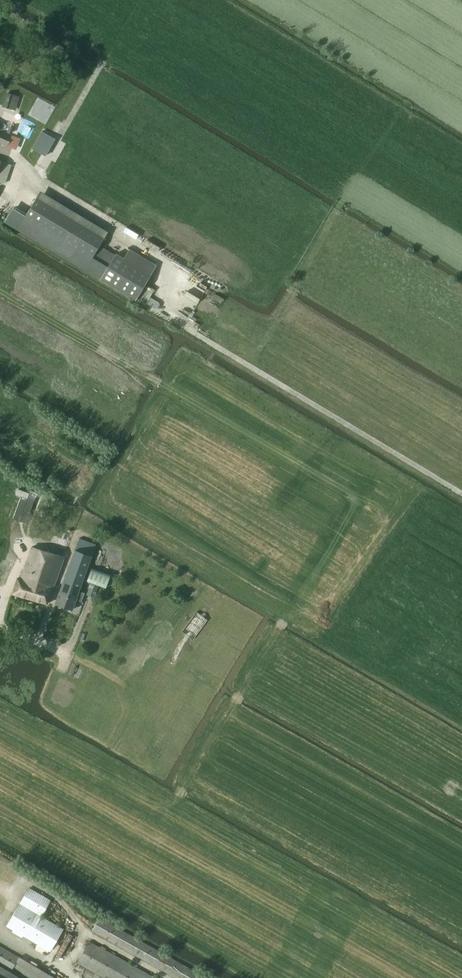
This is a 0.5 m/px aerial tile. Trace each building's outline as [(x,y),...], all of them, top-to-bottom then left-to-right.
[(54,42),(51,46),(60,53),(63,48),(54,42)] [(2,107),(15,111),(19,97),(6,93),(2,107)] [(55,139),(43,132),(41,131),(31,149),(45,157),(55,139)] [(11,137),(0,132),(0,143),(7,146),(11,137)] [(5,183),(11,165),(0,161),(0,181),(5,183)] [(40,191),(36,199),(103,239),(107,232),(40,191)] [(115,253),(114,256),(98,246),(103,239),(36,199),(17,230),(99,280),(135,301),(138,296),(145,284),(156,265),(129,249),(124,258),(115,253)] [(145,284),(138,296),(147,302),(149,298),(154,290),(145,284)] [(193,285),(187,295),(201,303),(206,293),(193,285)] [(147,302),(146,303),(155,308),(158,303),(149,298),(147,302)] [(78,541),(55,604),(71,610),(75,600),(81,602),(84,593),(78,591),(95,547),(95,544),(79,538),(78,541)] [(17,578),(12,593),(47,605),(51,588),(64,556),(31,546),(20,579),(17,578)] [(110,575),(91,568),(86,581),(105,588),(110,575)] [(90,584),(86,595),(95,598),(99,587),(90,584)] [(193,639),(207,620),(196,612),(182,631),(193,639)] [(29,888),(6,926),(49,951),(62,929),(41,916),(50,901),(29,888)] [(99,918),(92,931),(176,977),(207,977),(99,918)] [(88,941),(77,962),(104,977),(154,977),(88,941)] [(22,977),(55,977),(19,957),(0,946),(0,965),(22,977)]
